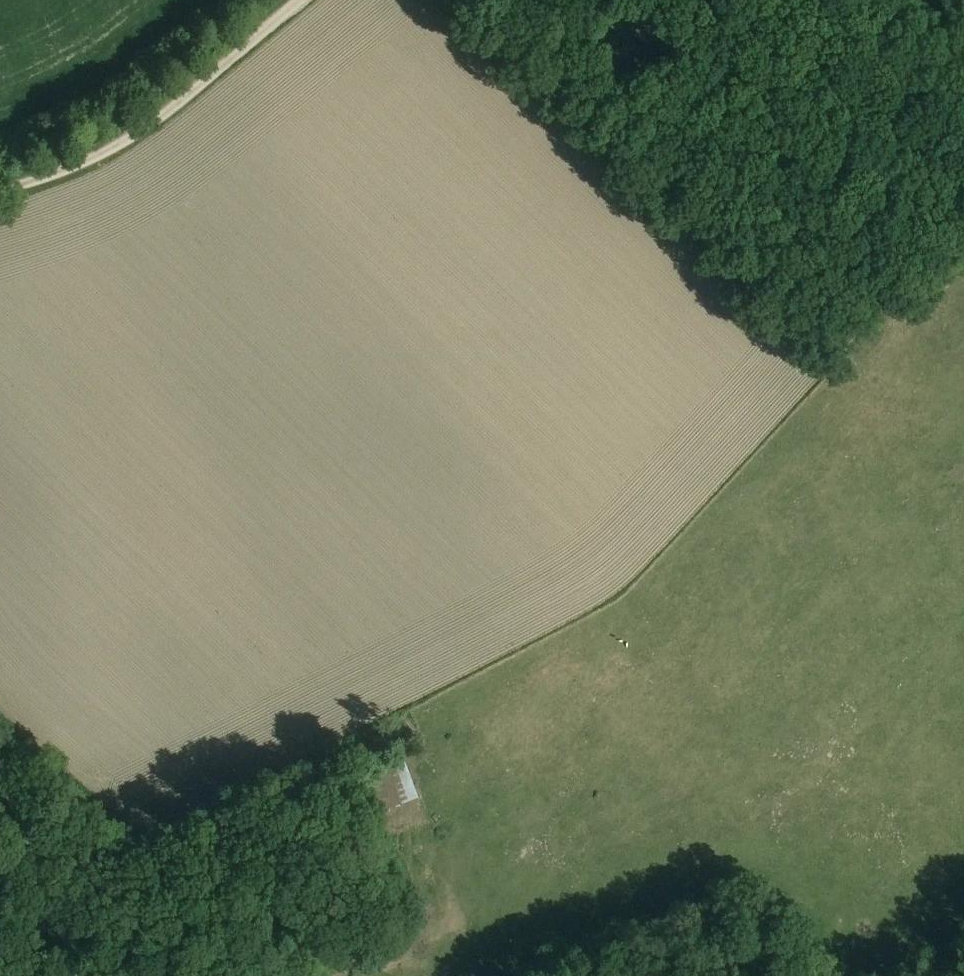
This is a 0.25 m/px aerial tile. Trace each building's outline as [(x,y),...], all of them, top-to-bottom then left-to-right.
[(408,760),(361,777),(374,813),(421,795),(408,760)]
